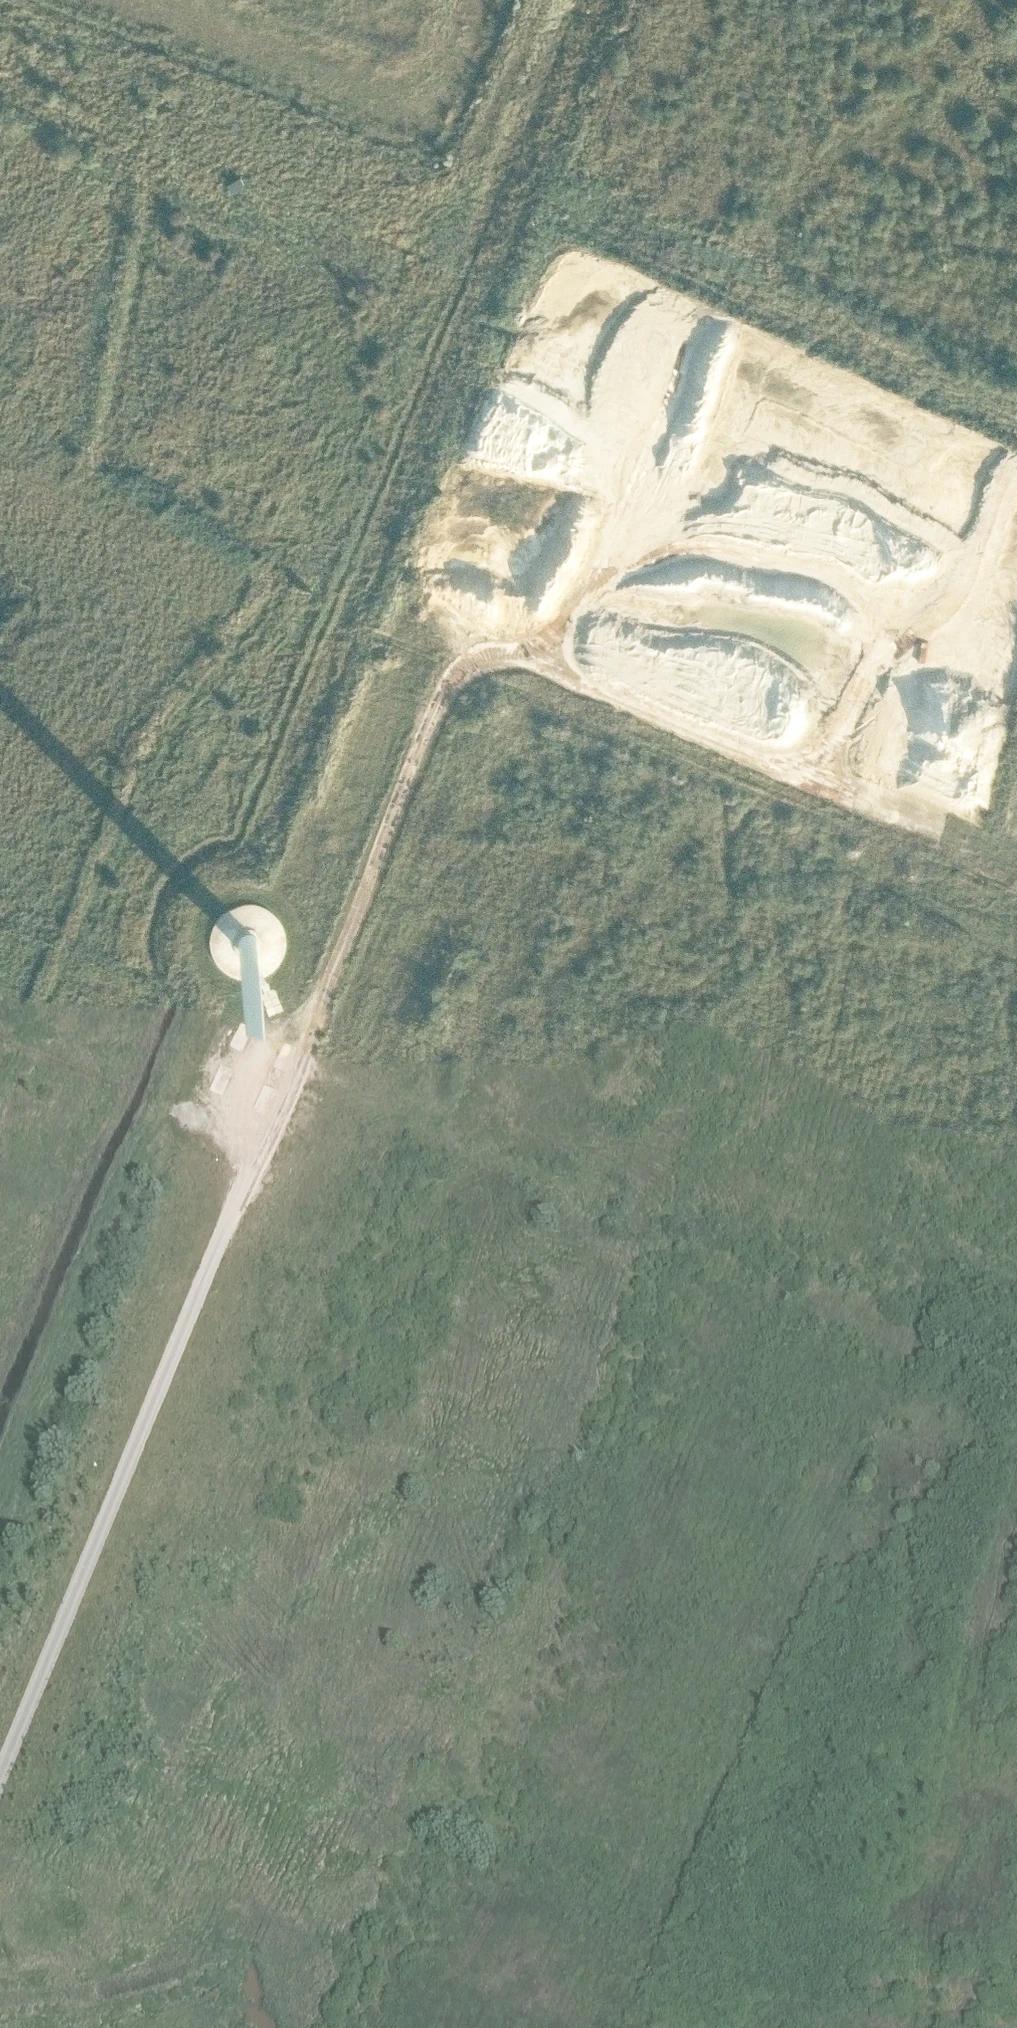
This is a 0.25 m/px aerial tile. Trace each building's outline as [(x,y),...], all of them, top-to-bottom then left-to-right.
[(239,935),(238,939),(238,943),(240,946),(243,949),(247,950),(251,949),(254,948),(257,945),(258,941),(257,937),(256,934),(253,931),(249,930),(245,931),(242,932),(239,935)]
